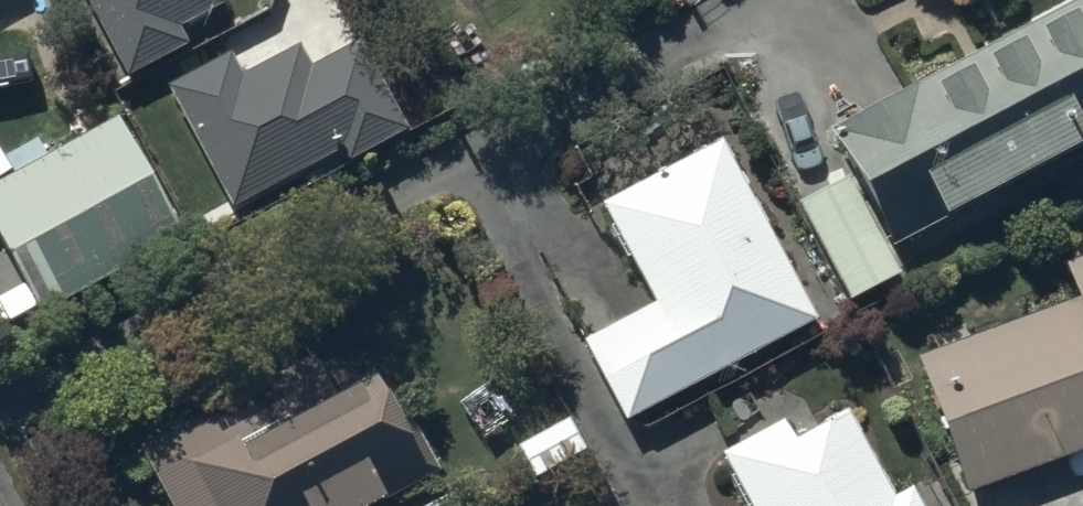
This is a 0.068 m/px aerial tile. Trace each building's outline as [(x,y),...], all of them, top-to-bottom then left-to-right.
[(127,75),(188,43),(180,28),(224,4),(222,0),(87,0),(127,75)] [(832,117),(851,156),(793,185),(847,294),(899,268),(885,240),(1082,143),(1082,0),(1070,0),(832,117)] [(399,126),(351,35),(300,62),(291,43),(233,73),(221,49),(159,82),(225,206),(334,148),(339,158),(399,126)] [(109,110),(0,174),(0,254),(41,324),(185,240),(109,110)] [(817,317),(721,134),(597,198),(649,297),(577,335),(621,419),(817,317)] [(1067,267),(1080,302),(921,361),(971,493),(1082,451),(1082,261),(1067,267)] [(370,361),(323,386),(304,353),(134,441),(170,505),(361,505),(433,466),(413,430),(405,435),(379,389),(384,386),(370,361)] [(912,492),(896,501),(848,414),(797,443),(785,421),(720,456),(747,505),(920,505),(912,492)] [(588,453),(569,417),(515,445),(535,481),(588,453)]
